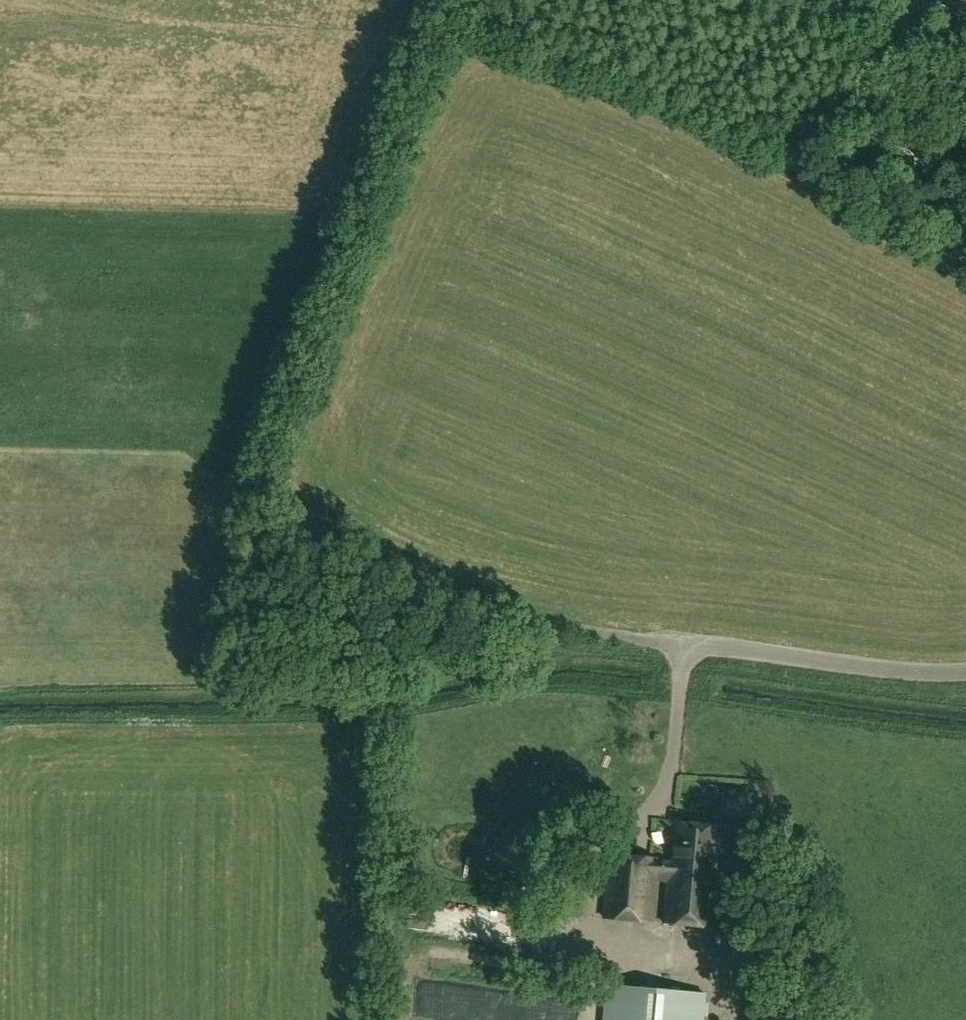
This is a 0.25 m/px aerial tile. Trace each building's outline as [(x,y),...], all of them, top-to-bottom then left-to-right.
[(718,865),(721,827),(677,823),(673,861),(610,856),(604,917),(652,921),(656,880),(668,881),(664,922),(716,927),(722,866),(718,865)] [(705,993),(607,985),(604,1019),(702,1019),(705,993)]
